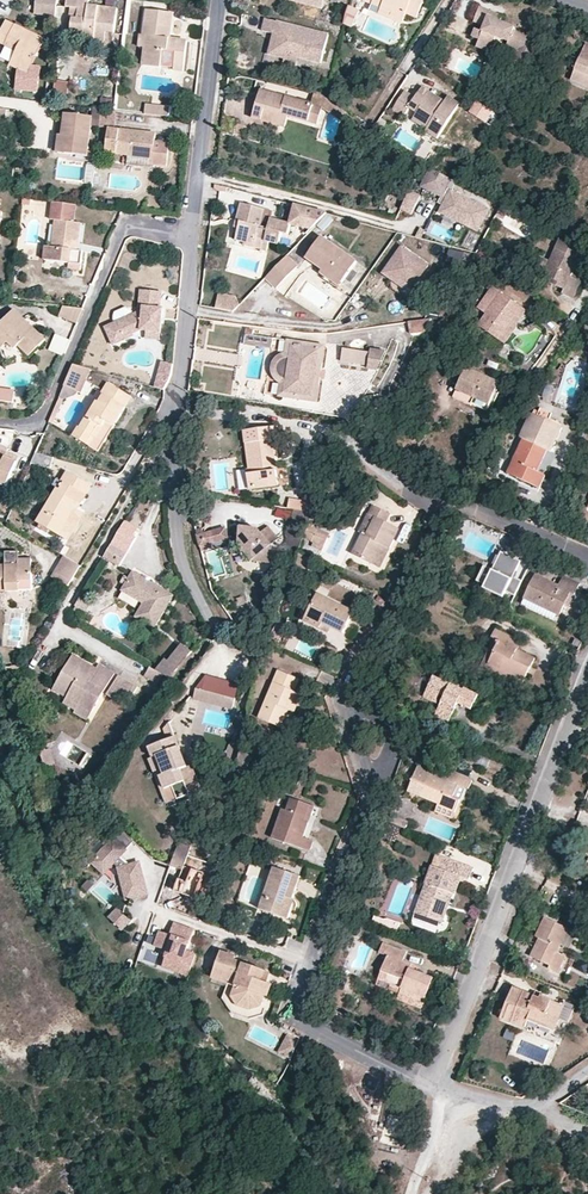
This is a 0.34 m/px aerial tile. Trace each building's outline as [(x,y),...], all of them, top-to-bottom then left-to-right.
[(59,0),(38,0),(36,15),(57,17),(59,0)] [(104,38),(106,28),(116,29),(118,7),(92,3),(93,0),(68,0),(68,5),(76,6),(83,7),(82,18),(75,17),(74,27),(77,28),(77,35),(104,38)] [(287,4),(322,12),(324,5),(314,2),(313,7),(299,4),(300,0),(288,0),(287,4)] [(406,24),(409,17),(419,22),(429,0),(367,0),(366,2),(376,6),(396,15),(394,18),(406,24)] [(83,7),(76,6),(75,17),(82,18),(83,7)] [(404,28),(406,24),(394,18),(396,15),(376,6),(372,13),(404,28)] [(522,47),(518,59),(529,63),(537,40),(512,31),(513,26),(501,21),(488,17),(490,10),(480,6),(474,21),(484,24),(482,29),(476,27),(472,38),(479,41),(492,45),(495,38),(508,42),(522,47)] [(165,31),(172,32),(174,12),(148,9),(145,36),(150,37),(149,50),(146,50),(146,68),(163,70),(165,53),(176,54),(174,72),(184,73),(187,43),(171,41),(171,43),(164,42),(165,31)] [(488,17),(501,21),(503,14),(490,10),(488,17)] [(361,16),(350,12),(345,27),(355,30),(361,16)] [(45,37),(8,21),(0,40),(0,41),(19,49),(13,64),(24,69),(21,88),(40,91),(44,64),(34,62),(45,37)] [(330,38),(266,24),(264,35),(280,39),(279,44),(274,43),(271,58),(287,62),(289,55),(298,58),(300,62),(323,67),(330,38)] [(104,45),(104,38),(77,35),(76,42),(104,45)] [(150,37),(145,36),(141,35),(140,49),(146,50),(149,50),(150,37)] [(490,52),(492,45),(479,41),(477,47),(490,52)] [(511,57),(518,59),(522,47),(508,42),(506,49),(513,51),(511,57)] [(586,43),(579,59),(587,63),(587,44),(586,43)] [(426,56),(421,63),(431,69),(435,62),(426,56)] [(579,59),(571,80),(587,87),(587,63),(579,59)] [(71,83),(59,82),(57,95),(70,96),(71,83)] [(425,130),(437,137),(459,103),(447,96),(444,100),(421,86),(415,97),(404,90),(393,108),(404,115),(409,107),(416,112),(415,114),(429,122),(426,128),(425,130)] [(305,103),(260,91),(254,116),(282,123),(284,113),(290,115),(301,117),(305,103)] [(309,104),(314,105),(324,107),(342,118),(347,111),(341,106),(327,96),(311,92),(309,104)] [(477,101),(469,113),(486,123),(494,111),(477,101)] [(145,114),(168,117),(169,107),(146,103),(145,114)] [(305,103),(301,117),(310,120),(314,105),(309,104),(305,103)] [(8,108),(0,107),(0,123),(6,124),(8,108)] [(103,109),(101,129),(111,130),(111,127),(116,127),(118,111),(103,109)] [(240,115),(226,111),(223,128),(243,134),(247,123),(240,115)] [(69,112),(67,134),(70,135),(68,151),(89,154),(94,115),(69,112)] [(284,113),(282,123),(288,125),(290,115),(284,113)] [(429,122),(415,114),(412,119),(426,128),(429,122)] [(111,127),(111,130),(108,153),(131,156),(153,159),(152,163),(154,164),(170,166),(173,142),(155,139),(157,132),(116,127),(111,127)] [(70,135),(67,134),(62,134),(60,150),(68,151),(70,135)] [(154,164),(152,163),(153,159),(131,156),(130,165),(154,167),(154,164)] [(453,177),(432,168),(424,186),(444,195),(443,197),(448,200),(443,212),(480,229),(490,208),(453,191),(454,188),(449,186),(453,177)] [(411,191),(401,209),(413,215),(423,197),(411,191)] [(75,219),(77,201),(53,198),(51,217),(56,218),(53,243),(47,243),(45,258),(70,261),(69,267),(81,269),(83,249),(78,249),(81,220),(75,219)] [(286,233),(289,222),(270,216),(272,209),(239,199),(234,217),(237,218),(231,240),(259,249),(262,238),(276,242),(279,231),(286,233)] [(327,212),(294,202),(289,222),(299,225),(306,233),(327,212)] [(535,232),(535,216),(508,216),(508,232),(535,232)] [(462,246),(474,251),(481,235),(469,230),(462,246)] [(355,258),(322,234),(307,254),(324,267),(322,269),(338,281),(355,258)] [(559,237),(555,247),(574,255),(579,246),(559,237)] [(429,262),(402,244),(383,271),(410,290),(429,262)] [(549,261),(542,258),(536,272),(549,277),(557,281),(555,285),(563,288),(562,291),(574,297),(582,280),(571,275),(579,257),(574,255),(555,247),(549,261)] [(285,254),(263,276),(275,287),(296,266),(285,254)] [(338,281),(322,269),(316,277),(332,289),(338,281)] [(521,318),(527,310),(493,287),(479,307),(487,312),(479,324),(501,339),(517,316),(521,318)] [(147,330),(160,331),(163,309),(159,308),(160,293),(140,291),(138,307),(142,308),(143,310),(133,314),(116,322),(106,327),(113,345),(134,334),(133,332),(139,330),(147,330)] [(217,292),(214,307),(233,310),(241,302),(233,295),(217,292)] [(84,309),(65,305),(62,319),(77,322),(84,309)] [(39,345),(46,338),(15,307),(0,322),(0,339),(1,341),(9,339),(17,347),(20,343),(26,350),(35,342),(39,345)] [(116,322),(133,314),(132,311),(128,309),(124,308),(116,312),(115,315),(115,319),(116,322)] [(517,316),(501,339),(506,342),(522,319),(521,318),(517,316)] [(422,331),(430,318),(409,321),(411,333),(422,331)] [(159,340),(160,331),(147,330),(146,339),(159,340)] [(63,356),(70,340),(55,333),(48,350),(63,356)] [(253,334),(247,334),(246,345),(274,348),(275,336),(253,334)] [(274,361),(273,364),(273,372),(274,377),(281,384),(279,397),(318,402),(326,346),(288,340),(287,353),(283,354),(278,357),(274,361)] [(30,354),(39,345),(35,342),(26,350),(30,354)] [(285,393),(313,399),(321,349),(293,345),(291,356),(288,356),(280,362),(278,365),(277,369),(277,372),(278,374),(281,378),(284,381),(287,383),(285,393)] [(367,365),(370,352),(342,348),(340,360),(367,365)] [(371,350),(370,352),(367,365),(366,368),(378,370),(384,351),(371,350)] [(531,372),(538,362),(528,357),(520,367),(531,372)] [(91,372),(74,366),(64,388),(77,393),(81,394),(91,372)] [(169,368),(157,367),(154,393),(162,396),(163,396),(166,385),(168,379),(169,368)] [(499,384),(465,369),(455,392),(473,399),(489,407),(499,384)] [(255,391),(256,384),(247,382),(246,389),(255,391)] [(132,396),(109,383),(100,399),(103,400),(99,407),(95,405),(89,415),(88,414),(81,426),(80,427),(74,438),(86,444),(91,435),(96,437),(104,423),(114,428),(132,396)] [(14,403),(15,389),(0,388),(0,402),(14,403)] [(77,393),(64,388),(48,422),(54,424),(64,401),(75,399),(77,393)] [(473,399),(455,392),(452,399),(469,407),(470,405),(473,399)] [(487,413),(489,407),(473,399),(470,405),(487,413)] [(522,436),(512,458),(521,462),(515,476),(537,486),(543,472),(533,468),(543,445),(549,448),(559,423),(530,410),(519,435),(522,436)] [(100,452),(114,428),(104,423),(96,437),(91,435),(86,444),(100,452)] [(284,430),(264,433),(265,443),(251,447),(249,447),(255,476),(251,477),(255,494),(284,489),(275,444),(286,443),(284,430)] [(265,443),(264,433),(249,436),(251,447),(265,443)] [(12,487),(22,461),(7,455),(10,447),(0,444),(0,482),(12,487)] [(521,462),(512,458),(506,472),(515,476),(521,462)] [(238,469),(238,490),(247,490),(247,469),(238,469)] [(76,509),(79,511),(93,487),(70,472),(63,483),(67,485),(62,493),(58,490),(39,523),(62,536),(76,509)] [(316,514),(320,504),(295,500),(294,510),(300,512),(316,514)] [(384,540),(391,544),(401,525),(387,518),(392,509),(374,501),(370,511),(376,514),(368,531),(364,530),(353,550),(374,560),(384,540)] [(85,515),(79,511),(76,509),(62,536),(70,540),(85,515)] [(376,514),(370,511),(367,510),(359,526),(364,530),(368,531),(376,514)] [(307,540),(316,514),(300,512),(297,523),(304,526),(301,537),(307,540)] [(127,520),(140,528),(144,520),(132,513),(127,520)] [(127,520),(117,536),(130,544),(140,528),(127,520)] [(278,545),(285,539),(276,527),(269,533),(266,529),(253,526),(247,532),(246,543),(260,561),(270,562),(274,559),(277,557),(278,545)] [(210,533),(208,527),(201,530),(206,553),(213,551),(212,545),(217,544),(215,532),(210,533)] [(519,554),(524,543),(509,536),(504,547),(519,554)] [(381,564),(391,544),(384,540),(374,560),(381,564)] [(4,556),(18,556),(19,548),(5,548),(4,556)] [(323,561),(304,552),(300,564),(318,572),(323,561)] [(506,592),(515,596),(522,581),(513,577),(521,561),(501,552),(492,570),(484,566),(477,582),(505,595),(506,592)] [(18,556),(18,563),(5,563),(0,563),(0,587),(34,586),(32,556),(18,556)] [(71,583),(81,566),(64,556),(53,573),(71,583)] [(153,629),(173,595),(132,571),(122,590),(144,603),(135,619),(153,629)] [(49,580),(67,589),(71,583),(53,573),(49,580)] [(574,592),(578,582),(561,575),(558,583),(535,574),(525,598),(560,613),(569,590),(574,592)] [(96,591),(87,586),(80,597),(90,602),(96,591)] [(323,617),(332,622),(345,628),(355,607),(319,590),(306,617),(319,624),(323,617)] [(329,629),(332,622),(323,617),(319,624),(329,629)] [(271,639),(281,642),(284,630),(275,627),(271,639)] [(522,677),(521,680),(533,685),(545,660),(527,651),(531,644),(504,631),(500,640),(504,643),(510,645),(500,666),(522,677)] [(520,682),(521,680),(522,677),(500,666),(510,645),(504,643),(493,669),(520,682)] [(164,674),(172,679),(192,650),(185,645),(183,648),(180,646),(169,662),(165,659),(157,670),(164,674)] [(67,697),(93,711),(104,692),(119,701),(123,694),(127,696),(134,683),(97,662),(95,666),(72,654),(54,686),(68,694),(67,697)] [(139,668),(152,677),(157,670),(145,661),(139,668)] [(288,707),(296,688),(292,687),(297,675),(279,667),(259,714),(282,724),(288,707)] [(159,682),(164,674),(157,670),(152,677),(159,682)] [(246,688),(205,677),(203,687),(243,697),(246,688)] [(444,698),(441,705),(437,714),(451,721),(457,703),(473,711),(481,695),(456,684),(454,687),(433,678),(428,691),(444,698)] [(303,692),(296,688),(288,707),(296,710),(303,692)] [(425,697),(441,705),(444,698),(428,691),(425,697)] [(87,721),(93,711),(67,697),(64,703),(76,710),(74,713),(87,721)] [(156,767),(165,788),(173,785),(177,797),(191,791),(181,767),(187,765),(175,735),(148,746),(152,756),(156,755),(160,765),(156,767)] [(49,748),(40,751),(45,767),(54,764),(49,748)] [(249,754),(241,751),(237,769),(246,770),(249,754)] [(173,785),(165,788),(156,767),(160,765),(156,755),(152,756),(148,758),(166,801),(177,797),(173,785)] [(181,767),(191,791),(201,787),(191,763),(187,765),(181,767)] [(426,797),(434,776),(415,769),(407,790),(426,797)] [(463,787),(469,790),(473,781),(456,773),(452,783),(434,776),(426,797),(443,805),(442,808),(459,814),(464,803),(458,801),(463,787)] [(464,803),(469,790),(463,787),(458,801),(464,803)] [(303,833),(308,820),(302,818),(307,801),(290,796),(287,810),(280,808),(272,836),(310,848),(313,838),(303,833)] [(302,818),(308,820),(313,803),(307,801),(302,818)] [(459,814),(442,808),(440,815),(456,822),(459,814)] [(397,817),(394,822),(402,825),(405,820),(397,817)] [(115,863),(120,868),(127,890),(130,889),(133,900),(150,895),(141,864),(130,867),(121,859),(136,843),(118,827),(103,844),(107,847),(98,857),(92,851),(83,861),(90,867),(94,863),(106,874),(115,863)] [(179,847),(172,867),(183,871),(190,850),(179,847)] [(441,900),(444,901),(448,891),(452,893),(459,874),(467,877),(471,866),(440,855),(436,867),(430,865),(413,910),(440,920),(444,910),(438,907),(441,900)] [(286,917),(300,876),(274,866),(261,908),(286,917)] [(88,890),(93,884),(88,880),(82,886),(88,890)] [(198,905),(194,890),(184,893),(189,908),(198,905)] [(447,903),(444,901),(441,900),(438,907),(444,910),(447,903)] [(122,912),(116,907),(108,917),(113,922),(122,912)] [(382,924),(385,915),(372,911),(369,919),(382,924)] [(129,918),(122,912),(113,922),(121,928),(129,918)] [(545,919),(538,935),(542,937),(534,957),(548,963),(546,966),(559,971),(566,954),(557,950),(567,928),(545,919)] [(189,976),(197,953),(187,950),(195,929),(175,922),(171,934),(161,930),(156,945),(169,950),(167,956),(177,960),(178,963),(176,971),(189,976)] [(542,937),(538,935),(529,955),(534,957),(542,937)] [(391,956),(385,971),(400,975),(398,985),(407,988),(405,993),(430,1003),(439,978),(422,971),(425,965),(409,959),(411,951),(388,943),(384,953),(391,956)] [(236,953),(219,947),(210,973),(237,983),(236,989),(227,986),(221,1001),(232,1016),(248,1022),(262,1019),(264,1013),(265,1011),(258,1006),(262,994),(268,997),(272,984),(266,981),(259,980),(264,968),(234,957),(236,953)] [(177,960),(167,956),(163,967),(176,971),(178,963),(177,960)] [(269,970),(264,968),(259,980),(266,981),(269,970)] [(400,975),(385,971),(381,984),(405,993),(407,988),(398,985),(400,975)] [(237,983),(210,973),(208,979),(227,986),(236,989),(237,983)] [(556,1029),(563,1009),(541,1000),(540,1004),(533,1000),(512,991),(501,1019),(524,1031),(528,1023),(553,1035),(556,1029)] [(430,1003),(405,993),(403,1000),(429,1008),(430,1003)] [(540,1004),(541,1000),(543,996),(535,993),(533,1000),(540,1004)] [(564,1006),(563,1009),(556,1029),(565,1033),(574,1010),(564,1006)] [(287,1033),(278,1053),(292,1058),(300,1038),(287,1033)] [(431,1051),(434,1043),(413,1036),(410,1042),(431,1051)]
